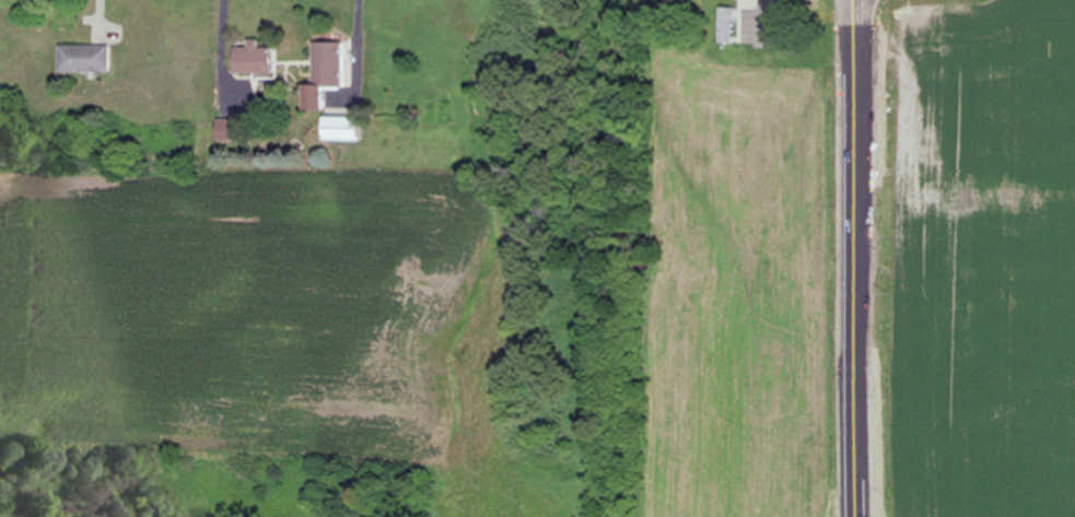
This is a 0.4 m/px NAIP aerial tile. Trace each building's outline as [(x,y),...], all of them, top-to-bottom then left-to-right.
[(722,9),(722,44),(737,44),(737,9),(722,9)] [(236,75),(274,75),(274,42),(249,42),(249,49),(236,49),(236,75)] [(344,43),(315,43),(314,87),(308,87),(308,111),(331,111),(331,91),(344,91),(344,43)] [(62,73),(112,73),(112,46),(62,46),(62,73)] [(359,118),(326,118),(326,140),(360,140),(359,118)]
